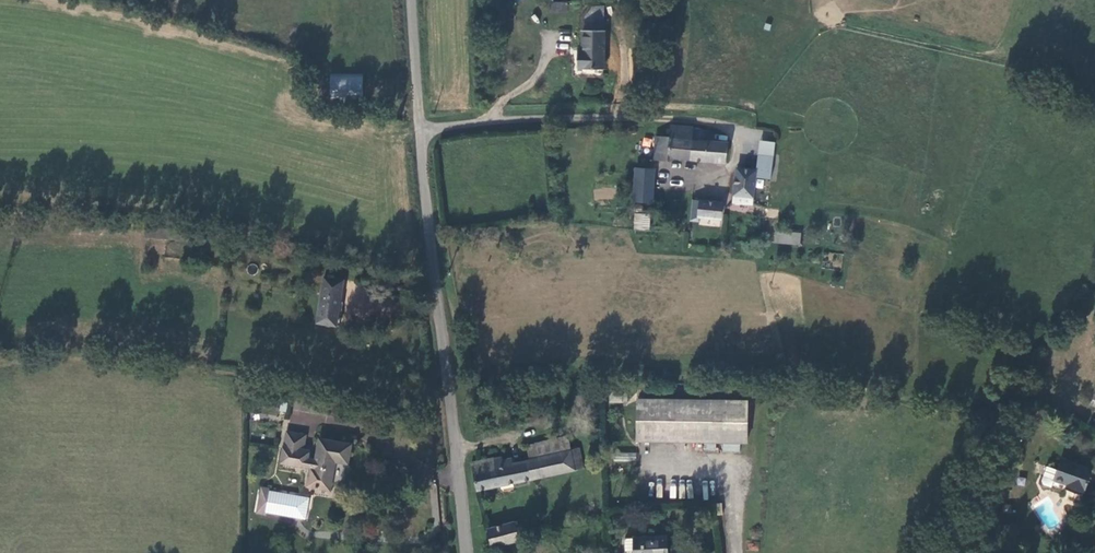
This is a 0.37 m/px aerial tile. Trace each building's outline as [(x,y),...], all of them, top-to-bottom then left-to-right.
[(553,1),(551,9),(565,13),(567,4),(553,1)] [(580,33),(598,34),(599,12),(589,11),(580,21),(580,33)] [(580,33),(579,33),(577,58),(572,58),(572,70),(597,71),(598,34),(580,33)] [(362,75),(330,74),(329,96),(362,97),(362,75)] [(662,140),(648,139),(648,163),(663,163),(663,160),(718,163),(724,144),(706,144),(707,135),(683,129),(663,129),(662,140)] [(631,171),(629,204),(647,205),(648,172),(631,171)] [(748,206),(750,171),(731,171),(729,205),(748,206)] [(694,219),(716,220),(717,210),(717,204),(695,203),(694,219)] [(633,215),(634,215),(636,215),(637,214),(637,212),(637,211),(637,210),(636,208),(635,208),(633,207),(632,207),(631,208),(630,209),(629,210),(629,212),(630,213),(630,214),(632,215),(633,215)] [(628,217),(628,230),(641,230),(642,218),(628,217)] [(800,245),(801,232),(774,230),(773,243),(800,245)] [(154,236),(142,235),(142,243),(169,245),(170,234),(154,233),(154,236)] [(195,247),(195,238),(186,237),(185,247),(195,247)] [(318,277),(312,322),(334,325),(337,292),(336,292),(338,280),(318,277)] [(608,396),(608,406),(620,406),(620,395),(608,396)] [(638,401),(637,446),(748,449),(749,404),(638,401)] [(1029,405),(1022,402),(1017,413),(1024,416),(1029,405)] [(314,440),(311,462),(303,461),(304,454),(298,453),(300,437),(282,435),(278,466),(306,470),(304,486),(326,490),(330,463),(343,464),(345,444),(314,440)] [(473,492),(578,469),(574,450),(567,451),(563,438),(531,445),(534,460),(523,462),(508,466),(491,470),(489,461),(489,460),(476,463),(467,465),(473,492)] [(534,460),(531,445),(520,449),(523,462),(534,460)] [(497,459),(489,461),(491,470),(508,466),(507,460),(498,462),(497,459)] [(1089,470),(1057,459),(1053,471),(1043,467),(1038,482),(1037,483),(1038,486),(1039,485),(1048,488),(1048,486),(1062,490),(1063,486),(1068,487),(1067,492),(1079,496),(1089,470)] [(305,504),(270,500),(267,520),(303,524),(305,504)] [(490,550),(516,542),(512,525),(485,532),(490,550)] [(665,540),(633,541),(633,552),(666,552),(665,540)] [(758,541),(747,543),(748,551),(759,550),(758,541)]
